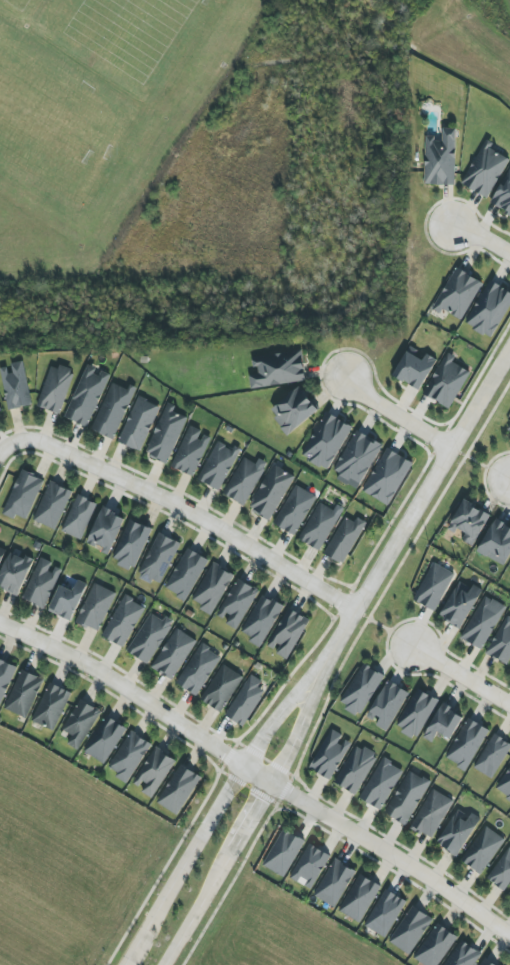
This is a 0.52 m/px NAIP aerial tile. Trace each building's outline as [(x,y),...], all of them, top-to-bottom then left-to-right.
[(455,186),(456,128),(443,128),(443,136),(426,136),(424,185),(455,186)] [(509,159),(483,146),(463,186),(488,199),(509,159)] [(509,168),(490,203),(509,215),(509,168)] [(461,321),(482,283),(456,268),(435,307),(461,321)] [(486,281),(467,327),(495,339),(509,303),(509,291),(486,281)] [(420,391),(437,360),(426,354),(424,357),(409,348),(393,375),(420,391)] [(251,389),(306,381),(302,350),(252,357),(253,367),(258,367),(259,374),(249,376),(251,389)] [(451,409),(470,372),(453,363),(456,357),(446,352),(424,395),(451,409)] [(1,368),(7,409),(31,406),(24,361),(9,364),(9,367),(1,368)] [(59,414),(75,373),(53,364),(37,406),(59,414)] [(90,427),(109,374),(98,370),(99,369),(86,364),(66,419),(90,427)] [(113,381),(92,430),(114,440),(135,391),(113,381)] [(289,435),(319,409),(299,387),(269,413),(289,435)] [(118,442),(141,452),(160,406),(138,397),(118,442)] [(168,464),(188,417),(165,407),(145,455),(168,464)] [(352,426),(325,411),(301,455),(328,470),(352,426)] [(203,431),(189,425),(172,467),(195,476),(210,437),(202,434),(203,431)] [(383,445),(357,431),(332,476),(358,490),(383,445)] [(222,491),(239,448),(233,445),(232,448),(216,441),(199,482),(222,491)] [(392,506),(411,461),(384,449),(365,494),(392,506)] [(256,463),(244,457),(224,495),(245,506),(268,463),(259,458),(256,463)] [(295,478),(274,464),(247,507),(269,521),(295,478)] [(3,514),(14,519),(16,515),(27,520),(44,480),(21,470),(3,514)] [(33,520),(56,530),(73,491),(50,481),(33,520)] [(295,536),(317,497),(296,485),(274,524),(295,536)] [(61,530),(80,540),(98,504),(78,494),(61,530)] [(490,514),(462,500),(448,527),(464,535),(461,541),(474,547),(490,514)] [(334,510),(318,502),(300,541),(322,551),(343,507),(336,504),(334,510)] [(126,517),(102,507),(87,544),(110,554),(126,517)] [(365,521),(358,518),(356,523),(343,517),(326,556),(345,565),(365,521)] [(494,518),(477,552),(505,566),(509,557),(509,526),(494,518)] [(152,529),(130,520),(112,562),(133,571),(152,529)] [(163,585),(180,542),(156,533),(139,576),(163,585)] [(209,561),(189,548),(164,588),(185,601),(209,561)] [(10,551),(0,575),(0,587),(19,595),(33,561),(10,551)] [(44,608),(63,569),(41,558),(22,598),(44,608)] [(456,574),(434,562),(414,600),(435,612),(456,574)] [(212,614),(234,574),(213,563),(191,603),(212,614)] [(258,590),(237,579),(216,619),(238,630),(258,590)] [(88,585),(78,580),(73,591),(61,585),(48,611),(71,622),(88,585)] [(483,590),(473,584),(471,589),(460,582),(439,616),(460,629),(483,590)] [(116,593),(94,583),(76,622),(99,632),(116,593)] [(145,605),(122,595),(103,638),(126,648),(145,605)] [(240,635),(261,646),(283,607),(262,595),(240,635)] [(484,650),(505,605),(483,595),(462,640),(484,650)] [(267,647),(288,659),(310,620),(289,609),(267,647)] [(162,620),(151,613),(127,651),(147,664),(175,622),(165,616),(162,620)] [(507,615),(486,654),(508,665),(509,661),(509,616),(507,615)] [(197,641),(176,628),(151,667),(172,680),(197,641)] [(198,696),(221,656),(200,644),(177,684),(198,696)] [(16,666),(0,660),(0,709),(16,666)] [(365,663),(339,703),(358,716),(385,677),(365,663)] [(244,677),(222,664),(200,700),(222,713),(244,677)] [(43,679),(21,670),(5,709),(27,718),(43,679)] [(249,676),(225,716),(244,727),(268,688),(249,676)] [(366,717),(375,722),(374,724),(386,732),(410,694),(389,680),(366,717)] [(55,731),(71,692),(48,683),(33,722),(55,731)] [(438,700),(418,689),(396,728),(415,739),(438,700)] [(100,710),(78,700),(64,730),(71,733),(66,744),(81,751),(100,710)] [(423,737),(432,743),(438,733),(450,740),(464,716),(443,703),(423,737)] [(128,730),(109,716),(84,751),(103,764),(128,730)] [(489,729),(467,718),(446,760),(467,771),(489,729)] [(352,744),(341,738),(342,735),(332,729),(309,768),(331,780),(352,744)] [(127,784),(152,744),(132,731),(109,767),(118,773),(116,777),(127,784)] [(509,749),(509,743),(494,734),(474,768),(493,779),(509,749)] [(378,756),(357,744),(335,783),(356,795),(378,756)] [(132,785),(152,798),(176,761),(156,748),(132,785)] [(402,768),(380,759),(362,801),(384,810),(402,768)] [(177,816),(202,778),(182,764),(156,802),(177,816)] [(509,799),(509,769),(496,789),(509,799)] [(431,782),(409,770),(385,814),(406,826),(431,782)] [(431,839),(454,802),(434,789),(410,827),(431,839)] [(469,817),(457,809),(437,844),(459,856),(481,818),(472,813),(469,817)] [(480,875),(506,841),(486,826),(461,860),(480,875)] [(305,840),(284,829),(264,866),(285,878),(305,840)] [(331,856),(311,844),(290,877),(310,890),(331,856)] [(509,883),(509,848),(487,878),(504,891),(509,883)] [(335,908),(357,870),(335,858),(314,896),(335,908)] [(359,923),(382,887),(361,874),(339,911),(359,923)] [(407,902),(387,890),(365,926),(385,938),(407,902)] [(410,955),(433,920),(412,906),(390,942),(410,955)] [(458,938),(439,923),(414,957),(425,964),(438,964),(458,938)] [(460,941),(446,964),(473,964),(481,953),(460,941)]
